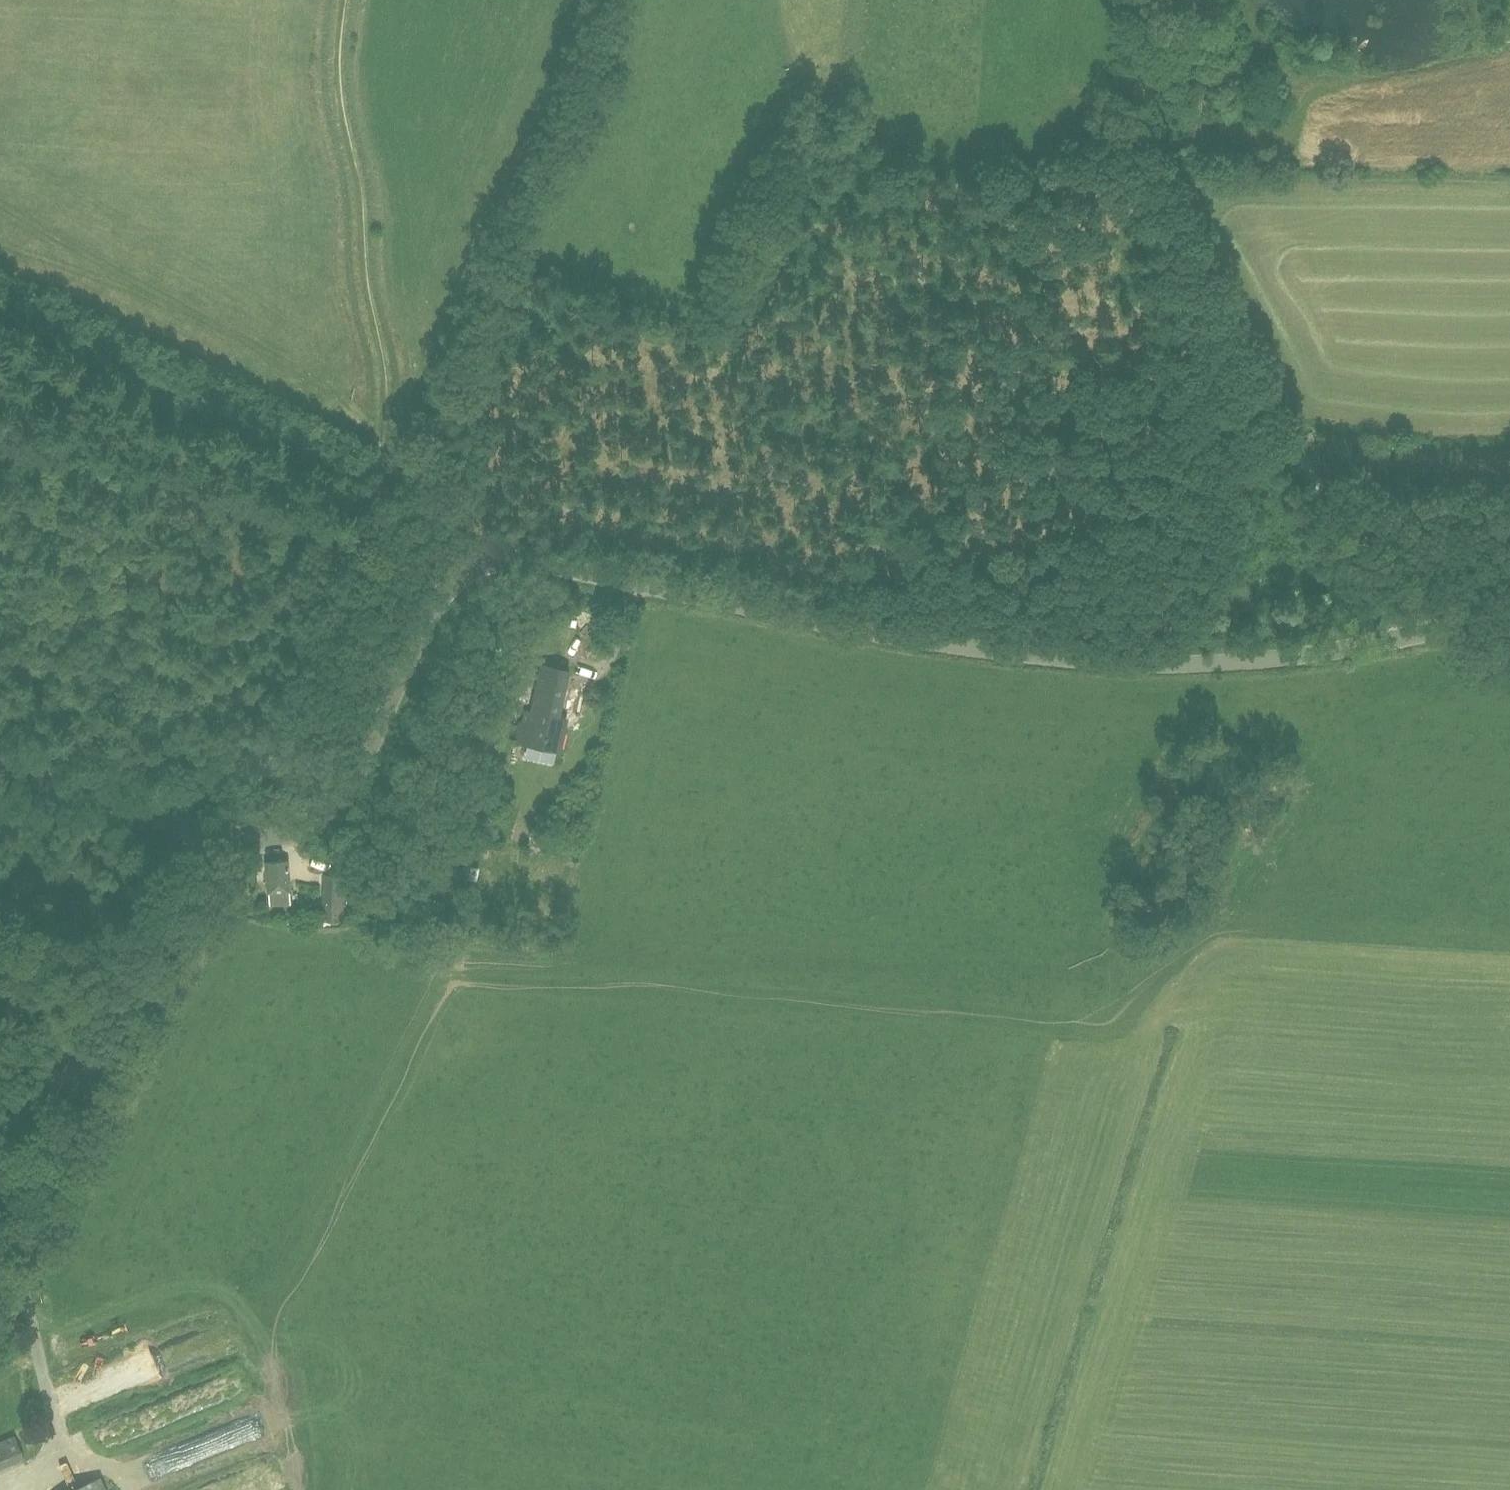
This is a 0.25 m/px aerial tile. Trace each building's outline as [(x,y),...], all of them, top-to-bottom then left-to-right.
[(560,750),(565,728),(557,726),(569,671),(570,671),(571,670),(544,664),(534,712),(527,711),(524,722),(521,721),(517,740),(560,750)] [(269,907),(291,905),(288,860),(266,861),(269,907)] [(345,912),(346,887),(354,889),(355,865),(347,866),(346,876),(324,875),(322,911),(321,918),(341,918),(341,912),(345,912)] [(137,1442),(124,1446),(138,1489),(284,1442),(270,1400),(138,1443),(137,1442)] [(25,1459),(15,1436),(0,1443),(0,1469),(25,1459)] [(73,1489),(105,1489),(100,1479),(73,1489)]
